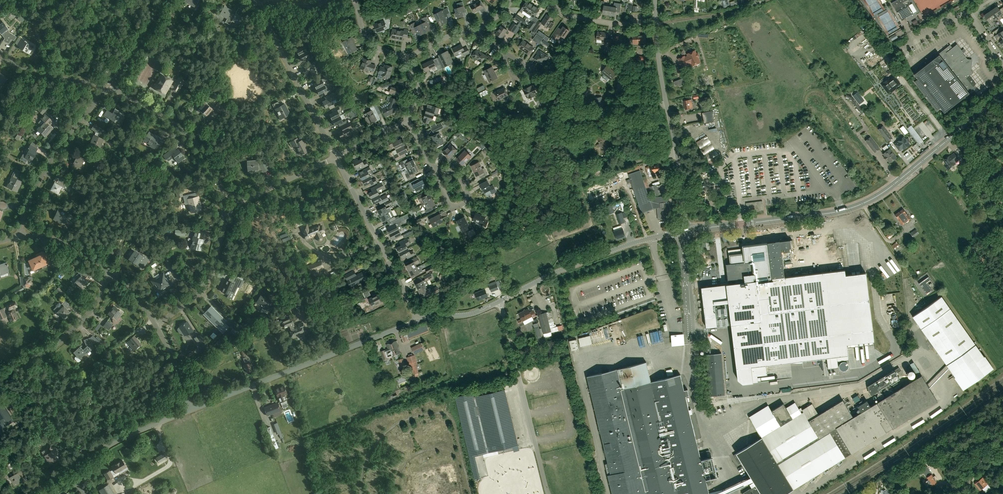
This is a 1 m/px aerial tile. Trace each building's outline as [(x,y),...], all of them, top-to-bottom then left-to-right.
[(895,9),(901,20),(913,13),(909,6),(911,4),(908,1),(903,4),(903,3),(907,0),(897,0),(891,3),(894,8),(898,6),(898,7),(895,9)] [(475,3),(470,6),(474,13),(479,10),(480,10),(483,8),(479,1),(475,3)] [(527,13),(533,5),(527,1),(520,11),(522,13),(524,11),(527,13)] [(608,15),(610,6),(604,5),(604,1),(601,1),(600,9),(603,10),(602,14),(608,15)] [(455,9),(456,17),(457,17),(458,18),(464,16),(462,9),(464,9),(462,2),(457,4),(458,8),(455,9)] [(610,6),(608,15),(615,16),(616,11),(620,12),(621,3),(614,2),(613,7),(610,6)] [(533,5),(527,13),(531,16),(530,18),(532,20),(539,10),(533,5)] [(993,9),(997,16),(1000,20),(1002,18),(1002,14),(1002,10),(1002,8),(999,9),(997,6),(993,9)] [(224,7),(220,15),(239,25),(244,17),(236,13),(234,16),(230,14),(232,11),(224,7)] [(447,8),(441,11),(434,15),(437,22),(440,20),(442,24),(447,21),(445,17),(448,16),(447,14),(450,13),(447,8)] [(997,16),(993,9),(988,12),(993,19),(995,18),(998,21),(1000,20),(997,16)] [(993,19),(988,12),(984,15),(991,26),(993,24),(991,21),(993,19)] [(547,15),(541,23),(542,24),(547,27),(548,26),(551,28),(555,23),(552,21),(553,19),(547,15)] [(420,25),(424,33),(430,30),(428,26),(431,25),(427,16),(421,19),(423,23),(420,25)] [(377,32),(384,30),(384,29),(387,28),(384,21),(375,24),(377,32)] [(536,31),(542,24),(541,23),(539,21),(533,29),(536,31)] [(0,24),(0,32),(5,38),(3,40),(8,44),(11,39),(14,41),(17,37),(9,32),(7,30),(9,29),(3,22),(0,24)] [(424,33),(420,25),(417,26),(415,22),(409,25),(412,32),(415,30),(419,36),(424,33)] [(513,23),(509,30),(513,32),(517,26),(513,23)] [(501,26),(496,34),(502,38),(507,30),(501,26)] [(555,44),(557,40),(560,35),(564,38),(569,30),(563,26),(559,32),(557,30),(552,37),(550,40),(555,44)] [(407,37),(409,30),(404,29),(404,31),(392,29),(391,38),(403,40),(403,36),(407,37)] [(1002,36),(1002,30),(994,36),(996,38),(1000,35),(1001,38),(1002,36)] [(597,35),(596,39),(599,40),(603,40),(602,44),(604,45),(604,49),(605,49),(605,52),(608,52),(609,45),(610,46),(610,45),(611,45),(612,41),(611,41),(611,39),(609,39),(607,39),(607,36),(608,33),(603,32),(597,32),(597,35)] [(632,39),(631,40),(631,42),(632,43),(633,43),(633,44),(640,44),(640,43),(645,43),(645,35),(639,35),(639,34),(633,34),(633,35),(633,38),(632,39)] [(539,44),(543,39),(537,35),(533,40),(539,44)] [(21,38),(17,45),(20,47),(20,48),(29,54),(31,50),(33,47),(24,41),(25,40),(21,38)] [(351,38),(343,42),(349,53),(356,49),(351,38)] [(533,47),(524,41),(519,48),(528,54),(533,47)] [(299,55),(307,51),(305,48),(308,46),(305,42),(299,45),(300,48),(296,50),(299,55)] [(464,49),(461,44),(453,49),(456,56),(463,52),(464,56),(470,53),(467,47),(464,49)] [(919,64),(922,68),(914,74),(918,79),(914,82),(937,110),(940,108),(944,113),(967,94),(968,95),(974,91),(973,90),(974,89),(975,87),(974,86),(975,85),(975,83),(969,76),(973,73),(971,70),(971,67),(972,60),(967,59),(963,54),(964,53),(962,50),(957,44),(952,48),(950,45),(936,56),(933,53),(919,64)] [(486,56),(476,50),(472,56),(481,62),(486,56)] [(548,57),(539,50),(537,54),(538,54),(534,59),(538,62),(539,62),(542,64),(548,57)] [(309,55),(307,51),(299,55),(301,61),(306,58),(307,61),(313,58),(311,53),(309,55)] [(686,57),(682,59),(684,64),(681,65),(682,68),(685,67),(685,66),(691,63),(692,65),(699,61),(697,57),(699,56),(698,53),(696,54),(695,51),(687,54),(688,56),(686,57)] [(453,62),(447,52),(439,56),(445,66),(453,62)] [(632,54),(626,53),(624,59),(638,62),(638,59),(634,58),(631,56),(632,54)] [(371,61),(364,58),(360,68),(368,71),(368,70),(374,71),(375,65),(370,64),(371,61)] [(436,66),(433,60),(428,62),(422,65),(425,71),(436,66)] [(317,61),(305,67),(306,70),(309,69),(312,75),(322,70),(317,61)] [(381,67),(377,78),(381,80),(383,75),(389,77),(392,67),(385,65),(384,68),(381,67)] [(607,66),(602,72),(604,74),(602,77),(607,81),(609,78),(611,80),(616,74),(611,70),(612,70),(607,66)] [(486,74),(483,75),(485,79),(488,77),(489,81),(497,78),(492,68),(485,71),(486,74)] [(169,86),(172,88),(173,85),(170,84),(172,80),(162,75),(154,88),(164,93),(169,86)] [(179,76),(173,85),(180,89),(185,80),(179,76)] [(314,85),(313,85),(315,89),(316,88),(316,89),(324,85),(328,83),(329,83),(327,79),(325,80),(323,76),(316,79),(317,82),(313,84),(314,85)] [(882,84),(882,85),(888,93),(888,92),(890,91),(891,92),(893,90),(896,88),(895,87),(899,84),(900,84),(894,76),(893,76),(889,79),(888,79),(884,82),(884,83),(882,85),(882,84)] [(685,77),(674,82),(675,85),(678,84),(679,86),(684,85),(683,82),(686,81),(685,77)] [(317,90),(316,91),(317,94),(318,94),(319,94),(324,92),(325,95),(331,92),(330,90),(331,90),(328,83),(324,85),(316,89),(317,90)] [(532,85),(523,90),(528,99),(537,94),(532,85)] [(392,87),(390,93),(401,97),(404,89),(399,87),(399,86),(392,87)] [(591,92),(591,88),(589,88),(588,86),(586,87),(587,89),(581,90),(582,94),(583,94),(584,94),(585,94),(585,96),(588,95),(587,93),(591,92)] [(504,88),(494,93),(498,100),(508,95),(504,88)] [(857,92),(852,96),(859,104),(864,100),(857,92)] [(335,107),(333,104),(334,104),(332,101),(335,99),(332,93),(327,96),(328,99),(323,102),(326,108),(329,106),(330,109),(335,107)] [(850,99),(859,112),(862,109),(852,96),(846,94),(845,97),(850,99)] [(391,104),(382,109),(386,116),(392,113),(397,110),(395,106),(397,99),(390,97),(389,102),(390,103),(391,104)] [(691,104),(690,99),(683,101),(685,110),(693,108),(692,104),(691,104)] [(289,114),(285,105),(281,107),(278,101),(272,104),(275,110),(276,109),(280,118),(289,114)] [(205,102),(198,109),(203,113),(203,112),(206,115),(212,108),(205,102)] [(218,102),(214,108),(220,113),(225,108),(218,102)] [(47,109),(39,103),(36,106),(40,109),(44,113),(47,109)] [(381,119),(373,105),(370,107),(372,110),(367,113),(368,116),(366,117),(369,124),(377,120),(378,121),(381,119)] [(333,113),(329,115),(332,120),(340,116),(342,114),(341,111),(338,106),(331,110),(333,113)] [(427,107),(425,113),(434,116),(435,113),(438,114),(439,108),(434,106),(433,109),(427,107)] [(714,121),(713,119),(712,111),(711,108),(701,110),(704,123),(714,121)] [(107,110),(104,116),(111,119),(111,118),(119,123),(124,114),(120,112),(120,113),(115,110),(113,114),(107,110)] [(40,124),(41,125),(38,129),(46,136),(52,128),(50,126),(54,121),(45,113),(41,118),(43,120),(40,124)] [(425,113),(424,119),(423,122),(431,124),(434,116),(425,113)] [(340,116),(332,120),(334,125),(338,123),(339,126),(346,122),(345,119),(345,118),(345,117),(345,116),(344,115),(343,114),(340,116)] [(906,122),(902,125),(907,132),(911,129),(906,122)] [(344,129),(338,132),(341,139),(351,134),(348,129),(351,128),(349,123),(343,126),(344,129)] [(106,131),(101,128),(95,124),(91,129),(96,132),(91,144),(99,148),(103,139),(106,131)] [(437,125),(431,128),(434,133),(441,129),(439,124),(437,125)] [(878,129),(887,142),(892,138),(883,125),(878,129)] [(150,146),(154,149),(161,139),(156,136),(149,132),(143,140),(150,145),(150,146)] [(436,147),(444,143),(439,133),(431,137),(436,147)] [(601,133),(595,135),(596,139),(597,138),(599,144),(597,144),(598,147),(600,146),(602,152),(609,150),(607,144),(608,144),(606,139),(604,135),(602,136),(601,133)] [(698,144),(708,138),(707,136),(696,142),(698,144)] [(870,137),(866,141),(875,152),(879,149),(870,137)] [(906,138),(905,139),(904,137),(897,142),(894,144),(899,151),(902,148),(903,150),(910,145),(908,143),(909,142),(910,141),(910,139),(909,138),(907,138),(906,138)] [(297,138),(291,141),(293,146),(295,145),(300,155),(307,151),(304,144),(304,143),(302,139),(299,141),(297,138)] [(396,149),(405,145),(402,139),(398,140),(397,138),(388,142),(391,147),(394,145),(396,149)] [(702,150),(712,144),(711,142),(700,149),(702,150)] [(885,142),(880,146),(884,151),(885,152),(883,154),(885,156),(884,158),(886,161),(887,160),(890,163),(896,158),(889,149),(888,150),(887,148),(889,147),(885,142)] [(449,158),(457,150),(450,144),(443,152),(449,158)] [(23,154),(20,159),(26,163),(28,160),(31,162),(37,152),(36,152),(37,148),(31,145),(29,148),(30,149),(26,156),(23,154)] [(405,145),(396,149),(398,153),(394,156),(396,160),(406,156),(404,153),(408,151),(405,145)] [(169,161),(174,157),(178,163),(181,161),(185,158),(178,149),(177,150),(175,147),(169,152),(163,155),(166,159),(167,158),(169,161)] [(704,155),(705,157),(716,150),(715,149),(704,155)] [(471,156),(465,150),(457,158),(463,164),(471,156)] [(77,155),(73,165),(76,167),(80,168),(84,159),(85,159),(87,156),(80,152),(78,156),(77,155)] [(945,167),(948,170),(955,164),(954,162),(958,159),(954,153),(950,156),(949,156),(943,160),(947,166),(945,167)] [(709,163),(720,157),(719,155),(708,161),(709,163)] [(357,158),(352,160),(356,168),(361,166),(362,168),(368,165),(366,161),(363,162),(361,159),(358,160),(357,158)] [(401,164),(399,165),(401,168),(403,172),(405,171),(407,169),(411,167),(415,165),(414,163),(413,160),(409,162),(407,159),(405,160),(400,163),(401,164)] [(266,163),(260,165),(257,165),(257,161),(248,161),(248,170),(262,169),(263,172),(268,169),(266,163)] [(484,168),(482,169),(479,162),(472,166),(475,171),(474,172),(476,176),(479,175),(480,178),(487,174),(484,168)] [(405,171),(404,171),(406,174),(407,176),(409,180),(414,177),(412,174),(418,171),(415,165),(411,167),(407,169),(405,171)] [(606,173),(604,165),(594,168),(596,173),(595,173),(596,177),(598,177),(598,176),(599,177),(602,176),(602,175),(606,173)] [(647,173),(652,173),(655,172),(660,171),(659,165),(651,166),(647,167),(647,170),(646,170),(647,173)] [(360,175),(360,176),(359,176),(361,180),(362,179),(362,180),(370,176),(373,175),(369,167),(363,170),(364,172),(360,175)] [(640,169),(628,173),(641,212),(653,208),(657,208),(658,220),(670,219),(668,196),(649,198),(640,169)] [(21,182),(17,180),(19,174),(14,172),(12,177),(8,186),(17,191),(21,182)] [(372,180),(370,176),(362,180),(365,186),(370,183),(371,186),(377,183),(375,178),(372,180)] [(653,196),(659,194),(657,190),(658,190),(656,184),(657,184),(655,177),(652,178),(653,182),(652,182),(653,186),(649,187),(651,192),(652,192),(653,196)] [(413,188),(416,187),(418,190),(426,186),(423,180),(420,181),(418,178),(410,183),(411,186),(413,188)] [(55,182),(50,190),(58,194),(62,186),(63,187),(66,181),(61,179),(58,184),(55,182)] [(487,181),(480,185),(484,193),(485,193),(487,196),(491,193),(492,194),(496,192),(493,185),(490,186),(487,181)] [(384,188),(382,183),(371,189),(372,191),(369,193),(369,194),(368,195),(370,198),(371,198),(371,199),(379,194),(378,191),(384,188)] [(184,196),(181,188),(175,189),(177,198),(184,196)] [(409,199),(405,191),(399,194),(403,202),(409,199)] [(193,193),(185,195),(186,199),(188,199),(191,212),(201,210),(199,203),(200,203),(198,196),(194,197),(193,193)] [(379,194),(371,199),(374,204),(379,201),(380,204),(389,200),(386,194),(381,197),(379,194)] [(420,195),(417,197),(418,199),(420,202),(421,201),(421,202),(421,203),(421,204),(422,204),(423,204),(425,203),(427,202),(429,201),(431,200),(433,199),(431,196),(430,194),(427,195),(424,197),(423,195),(423,194),(420,195)] [(423,204),(422,205),(423,206),(423,208),(424,208),(425,210),(426,212),(429,211),(432,210),(431,207),(433,206),(435,205),(434,202),(433,199),(431,200),(429,201),(427,202),(425,203),(423,204)] [(762,201),(746,203),(747,212),(763,210),(762,201)] [(609,215),(615,213),(611,204),(606,206),(609,215)] [(380,216),(392,211),(390,207),(387,209),(385,207),(378,211),(380,216)] [(895,215),(902,225),(910,219),(903,209),(895,215)] [(57,214),(54,219),(59,221),(63,223),(65,220),(68,221),(71,223),(74,217),(71,216),(68,214),(59,210),(57,214)] [(392,211),(380,216),(381,218),(380,218),(380,219),(381,221),(382,222),(383,221),(383,222),(389,219),(391,222),(392,222),(396,219),(395,217),(395,216),(394,216),(391,211),(392,211)] [(626,211),(622,213),(622,212),(616,214),(619,224),(625,222),(624,218),(628,217),(626,211)] [(476,213),(473,220),(482,224),(482,225),(486,227),(488,221),(484,220),(485,217),(476,213)] [(434,226),(443,222),(442,219),(440,214),(429,219),(431,223),(432,223),(434,226)] [(401,224),(401,222),(399,218),(396,219),(392,222),(393,224),(386,228),(390,234),(401,228),(402,227),(401,224)] [(457,222),(462,232),(470,228),(464,218),(457,222)] [(301,227),(304,233),(303,233),(306,239),(315,235),(317,240),(318,240),(319,240),(320,240),(321,240),(321,239),(322,239),(322,238),(320,233),(324,231),(322,226),(319,227),(319,226),(309,230),(307,225),(301,227)] [(402,231),(401,228),(390,234),(393,240),(402,236),(400,232),(402,231)] [(617,239),(625,236),(622,228),(614,231),(617,239)] [(913,238),(919,233),(916,229),(910,233),(913,238)] [(192,237),(193,238),(191,247),(201,250),(203,240),(199,239),(200,233),(194,231),(192,237)] [(408,238),(408,239),(407,238),(400,241),(402,245),(396,247),(399,253),(408,248),(407,246),(410,244),(410,243),(411,243),(411,242),(410,239),(408,238)] [(733,280),(733,284),(701,288),(706,327),(717,326),(714,304),(728,302),(738,380),(743,384),(758,382),(757,376),(767,375),(766,365),(826,357),(829,375),(839,374),(838,364),(849,362),(847,347),(873,344),(872,341),(873,341),(870,311),(867,286),(866,273),(845,275),(844,270),(785,277),(781,249),(791,248),(790,240),(767,243),(768,251),(750,253),(749,246),(745,247),(745,249),(728,250),(730,264),(726,264),(728,281),(733,280)] [(896,248),(898,250),(900,248),(899,246),(900,245),(897,241),(892,245),(895,249),(896,248)] [(408,248),(399,253),(402,258),(407,255),(409,258),(415,255),(413,250),(410,252),(408,248)] [(135,251),(129,259),(133,262),(133,261),(137,264),(140,260),(145,264),(149,259),(143,255),(142,256),(135,251)] [(33,269),(42,265),(49,262),(50,259),(47,253),(43,252),(38,254),(40,256),(30,261),(33,269)] [(417,267),(416,264),(419,262),(417,257),(410,260),(412,263),(406,266),(409,271),(417,267)] [(887,276),(900,267),(893,257),(881,265),(884,269),(883,269),(887,276)] [(9,270),(6,262),(0,264),(0,273),(9,270)] [(320,269),(320,268),(318,262),(308,266),(310,272),(312,271),(314,275),(321,272),(320,269)] [(421,265),(417,267),(409,271),(411,276),(412,277),(420,273),(423,271),(421,268),(422,267),(421,265)] [(79,278),(75,282),(82,288),(88,281),(85,279),(88,275),(80,268),(77,271),(79,273),(76,275),(79,278)] [(348,280),(351,278),(355,285),(367,279),(363,272),(355,276),(353,271),(346,274),(348,280)] [(163,273),(152,281),(160,292),(171,284),(163,273)] [(418,283),(415,284),(418,290),(426,287),(429,285),(426,281),(432,278),(430,273),(424,277),(425,279),(424,280),(422,277),(416,280),(418,283)] [(223,286),(221,291),(229,295),(231,291),(235,293),(237,287),(240,288),(243,281),(233,276),(230,282),(228,281),(226,280),(226,281),(224,284),(225,284),(224,286),(223,286)] [(931,289),(935,286),(928,276),(918,283),(926,295),(932,291),(931,289)] [(22,286),(14,291),(16,294),(24,289),(22,286)] [(64,292),(59,286),(56,289),(61,295),(64,292)] [(426,287),(418,290),(422,297),(431,291),(433,294),(439,291),(437,287),(431,290),(430,288),(427,289),(426,287)] [(478,300),(488,296),(485,289),(475,293),(478,300)] [(368,299),(372,307),(384,301),(380,293),(368,299)] [(268,306),(271,302),(265,298),(265,297),(261,294),(256,302),(263,307),(261,310),(268,314),(272,309),(268,306)] [(984,356),(942,297),(913,317),(955,377),(954,377),(962,390),(993,368),(984,356)] [(10,311),(7,313),(11,322),(18,318),(14,310),(12,310),(18,307),(15,300),(6,304),(9,311),(10,311)] [(59,302),(56,305),(58,307),(60,309),(57,312),(64,318),(70,312),(67,309),(70,306),(65,300),(62,303),(61,304),(59,302)] [(298,313),(305,311),(302,303),(295,306),(298,313)] [(122,319),(119,317),(122,312),(114,306),(108,314),(114,318),(113,319),(113,320),(113,321),(113,322),(114,322),(115,323),(116,324),(117,324),(118,323),(122,319)] [(209,308),(203,314),(209,320),(210,319),(219,327),(218,328),(223,333),(228,327),(224,323),(226,320),(214,309),(212,311),(209,308)] [(520,326),(525,324),(523,321),(532,317),(532,318),(536,316),(533,310),(530,312),(528,308),(518,313),(521,319),(518,321),(520,326)] [(538,314),(543,334),(551,332),(546,312),(538,314)] [(290,330),(293,338),(304,333),(302,326),(304,326),(303,322),(298,324),(299,326),(295,328),(293,324),(294,324),(291,318),(282,321),(285,328),(289,326),(290,329),(290,330)] [(113,325),(107,320),(103,326),(109,330),(113,325)] [(181,333),(183,336),(189,333),(191,336),(195,333),(188,322),(180,327),(178,328),(178,330),(180,333),(181,333)] [(406,332),(401,334),(403,341),(409,339),(408,337),(420,333),(420,334),(428,331),(426,324),(417,327),(406,331),(406,332)] [(255,329),(257,336),(264,333),(262,326),(255,329)] [(538,326),(534,327),(537,338),(541,337),(541,334),(543,334),(541,328),(539,329),(538,326)] [(610,332),(597,332),(597,339),(600,339),(600,341),(608,341),(608,343),(610,343),(610,332)] [(210,348),(206,342),(205,342),(204,340),(200,334),(197,336),(198,338),(200,343),(201,342),(202,344),(200,346),(204,352),(210,348)] [(80,346),(74,352),(77,356),(75,357),(75,359),(78,362),(79,362),(81,360),(80,359),(86,353),(87,354),(91,350),(94,347),(92,345),(92,344),(99,341),(93,335),(90,338),(90,337),(89,337),(89,338),(84,340),(85,344),(86,346),(83,349),(80,346)] [(579,338),(581,347),(592,344),(590,335),(579,338)] [(134,336),(127,341),(134,350),(141,344),(134,336)] [(579,349),(576,339),(569,341),(571,351),(579,349)] [(389,357),(391,356),(391,357),(401,353),(396,342),(398,341),(397,340),(386,344),(388,349),(386,350),(381,351),(385,360),(389,358),(389,357)] [(421,343),(412,348),(414,354),(424,349),(421,343)] [(217,356),(216,353),(210,357),(212,360),(214,359),(215,362),(220,359),(218,356),(217,356)] [(721,353),(706,354),(710,396),(724,395),(721,353)] [(418,364),(415,355),(407,357),(410,367),(411,367),(414,374),(415,374),(415,376),(418,375),(418,373),(419,372),(416,365),(418,364)] [(246,363),(246,364),(243,365),(244,369),(245,368),(247,373),(253,370),(250,363),(251,362),(249,359),(248,359),(247,357),(243,358),(245,363),(246,363)] [(706,480),(716,477),(711,457),(701,460),(680,375),(651,382),(646,362),(587,377),(608,463),(605,464),(608,475),(612,493),(709,493),(706,480)] [(871,395),(899,378),(894,370),(868,386),(870,393),(871,395)] [(914,376),(911,370),(905,373),(908,379),(914,376)] [(742,462),(756,485),(754,486),(742,493),(785,493),(794,489),(796,492),(837,467),(835,464),(845,457),(851,453),(886,432),(892,428),(937,401),(935,397),(930,389),(922,375),(904,386),(870,406),(867,401),(857,406),(861,412),(853,417),(843,400),(819,414),(812,404),(802,410),(801,408),(799,409),(795,402),(786,408),(783,403),(771,411),(769,406),(750,418),(762,437),(733,455),(738,464),(742,462)] [(287,402),(286,399),(284,395),(287,394),(284,385),(275,389),(278,397),(280,402),(283,401),(284,403),(287,402)] [(473,393),(455,397),(468,452),(470,460),(474,479),(480,478),(475,456),(518,445),(505,389),(474,397),(473,393)] [(264,408),(267,416),(281,411),(278,403),(264,408)] [(2,405),(0,407),(0,421),(2,423),(0,424),(0,428),(1,429),(13,422),(2,405)] [(281,432),(277,423),(273,424),(277,434),(279,433),(281,432)] [(267,428),(273,444),(277,443),(275,438),(272,433),(270,427),(267,428)] [(382,443),(388,447),(392,443),(385,439),(382,443)] [(42,452),(44,455),(50,464),(59,459),(57,456),(60,454),(56,447),(48,445),(47,449),(42,452)] [(159,462),(167,458),(165,453),(156,458),(159,462)] [(110,470),(104,473),(108,479),(113,476),(113,475),(116,473),(119,471),(120,473),(127,469),(126,467),(127,466),(123,460),(119,462),(116,464),(112,466),(114,469),(110,471),(110,470)] [(17,470),(18,472),(9,477),(15,486),(23,481),(21,477),(25,475),(21,468),(17,470)] [(958,478),(962,484),(970,479),(965,472),(958,478)] [(928,480),(927,480),(929,484),(930,483),(931,486),(937,482),(935,480),(937,478),(935,475),(933,476),(932,474),(926,477),(928,480)] [(986,480),(983,477),(975,483),(980,490),(982,488),(985,491),(989,488),(987,485),(988,484),(985,481),(986,480)] [(99,490),(101,493),(114,493),(108,485),(99,490)]
